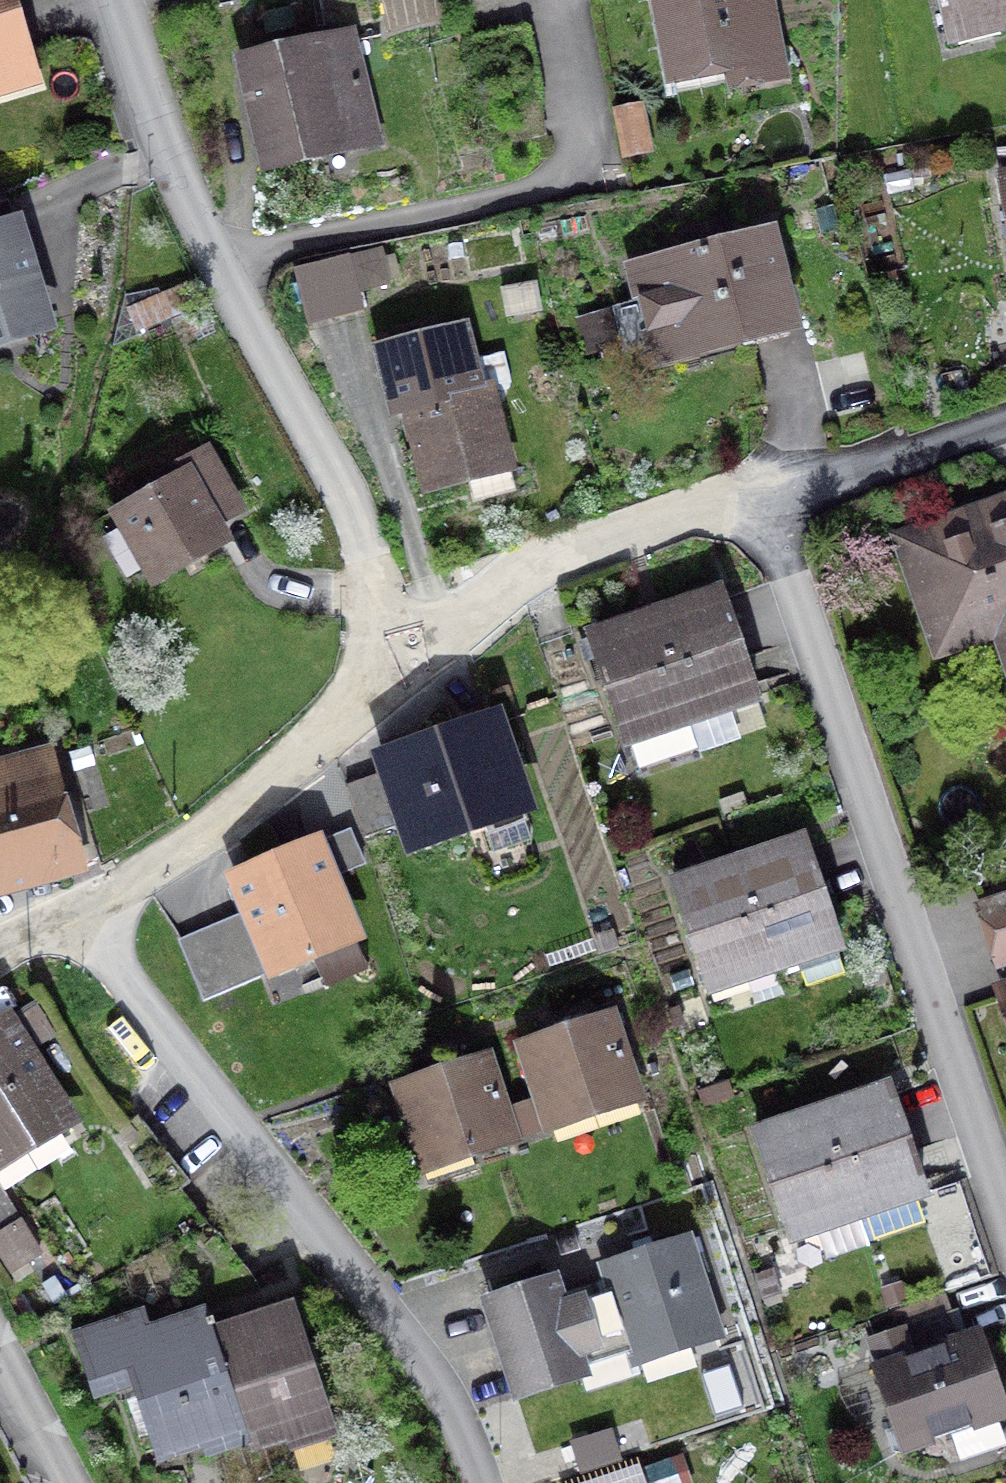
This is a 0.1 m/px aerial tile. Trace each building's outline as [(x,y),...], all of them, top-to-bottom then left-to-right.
[(9,0),(0,0),(0,65),(26,57),(9,0)] [(675,71),(741,58),(746,81),(779,75),(766,0),(661,0),(675,71)] [(945,29),(1005,14),(1005,0),(938,0),(945,29)] [(350,37),(243,62),(268,164),(374,139),(350,37)] [(632,268),(655,358),(694,348),(711,418),(756,407),(739,337),(788,325),(766,235),(725,245),(720,226),(693,232),(698,252),(632,268)] [(16,228),(0,232),(0,337),(45,323),(16,228)] [(293,269),(307,323),(363,310),(349,255),(293,269)] [(130,309),(138,328),(187,308),(179,289),(130,309)] [(579,319),(587,350),(617,342),(608,312),(579,319)] [(407,410),(427,491),(469,480),(475,501),(514,491),(489,387),(479,390),(464,327),(379,348),(395,413),(407,410)] [(131,485),(111,496),(154,574),(219,538),(211,522),(237,507),(207,455),(155,484),(161,495),(142,505),(131,485)] [(941,645),(1005,622),(1005,508),(906,543),(941,645)] [(766,727),(721,593),(656,615),(659,625),(690,718),(696,716),(706,747),(766,727)] [(698,748),(688,719),(690,718),(659,625),(656,615),(581,641),(587,658),(596,655),(638,768),(698,748)] [(530,838),(520,809),(524,807),(495,719),(382,757),(411,846),(482,821),(492,851),(530,838)] [(0,802),(0,880),(69,860),(38,753),(0,763),(0,795),(2,801),(0,802)] [(396,827),(377,772),(345,784),(364,838),(396,827)] [(826,905),(804,841),(739,863),(742,873),(773,966),(796,958),(806,987),(845,974),(835,945),(839,943),(838,940),(862,932),(850,897),(826,905)] [(237,880),(273,966),(351,934),(316,848),(237,880)] [(757,998),(782,990),(773,966),(742,873),(739,863),(673,885),(708,988),(749,974),(757,998)] [(999,961),(1005,959),(1005,899),(981,907),(999,961)] [(520,1045),(538,1101),(505,1112),(511,1128),(514,1139),(551,1127),(547,1116),(635,1087),(612,1015),(520,1045)] [(58,1106),(52,1110),(33,1079),(42,1073),(7,1017),(0,1021),(0,1163),(67,1121),(58,1106)] [(514,1139),(511,1128),(505,1112),(487,1057),(396,1087),(428,1185),(476,1169),(467,1143),(508,1129),(512,1140),(514,1139)] [(923,1191),(888,1089),(823,1111),(826,1121),(857,1214),(923,1191)] [(827,1256),(866,1243),(857,1214),(826,1121),(823,1111),(756,1134),(791,1236),(817,1228),(827,1256)] [(39,1257),(0,1195),(0,1258),(10,1275),(39,1257)] [(686,1240),(605,1267),(613,1291),(627,1335),(633,1353),(714,1326),(686,1240)] [(627,1335),(613,1291),(559,1308),(551,1285),(492,1304),(520,1390),(579,1371),(573,1352),(627,1335)] [(876,1370),(903,1447),(1004,1412),(978,1335),(965,1340),(955,1311),(945,1315),(940,1298),(898,1310),(903,1327),(898,1329),(900,1336),(876,1344),(883,1368),(876,1370)] [(215,1327),(209,1307),(201,1310),(204,1320),(208,1329),(211,1339),(239,1425),(244,1442),(323,1416),(286,1304),(215,1327)] [(134,1368),(161,1450),(239,1425),(211,1339),(208,1329),(204,1320),(201,1310),(144,1329),(138,1311),(79,1331),(96,1380),(134,1368)] [(571,1443),(581,1472),(619,1460),(610,1431),(571,1443)]
